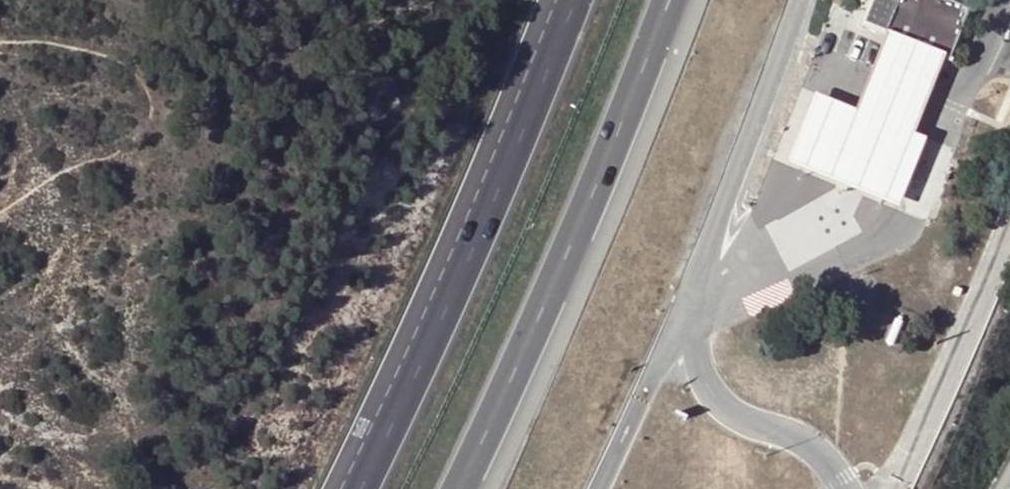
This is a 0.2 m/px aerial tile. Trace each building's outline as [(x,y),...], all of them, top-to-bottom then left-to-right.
[(881,30),(941,53),(948,56),(968,8),(948,0),(871,0),(862,23),(881,30)] [(941,53),(881,30),(861,82),(853,103),(813,88),(785,160),(851,186),(896,203),(922,135),(911,131),(921,105),(941,53)]
